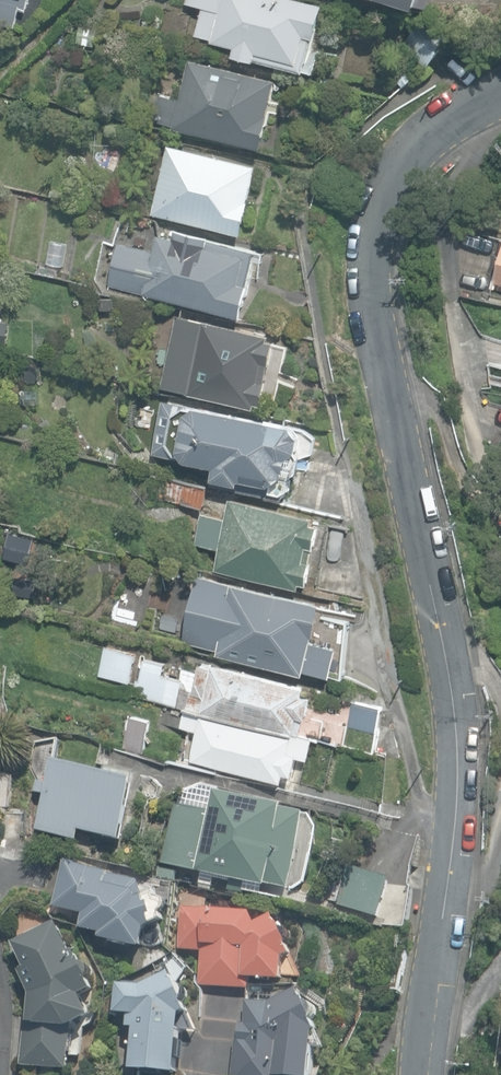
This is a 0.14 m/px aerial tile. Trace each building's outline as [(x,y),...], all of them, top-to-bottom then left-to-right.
[(16,27),(20,9),(27,11),(30,0),(0,0),(0,23),(16,27)] [(307,72),(324,5),(304,0),(188,0),(187,3),(204,7),(197,35),(214,39),(214,41),(237,47),(235,55),(307,72)] [(398,45),(430,67),(446,43),(414,22),(398,45)] [(177,131),(262,150),(278,83),(190,62),(181,100),(161,95),(155,120),(178,125),(177,131)] [(395,74),(404,86),(418,76),(408,64),(395,74)] [(154,213),(243,234),(250,201),(258,165),(170,144),(154,213)] [(145,293),(244,317),(252,285),(249,284),(257,250),(211,239),(212,236),(178,228),(176,238),(160,234),(156,251),(121,242),(110,285),(145,293)] [(189,393),(256,408),(257,403),(262,404),(276,341),(271,340),(272,334),(205,319),(204,323),(181,317),(170,365),(189,369),(185,388),(190,390),(189,393)] [(305,433),(297,425),(196,403),(195,409),(157,401),(146,455),(214,469),(211,485),(284,501),(291,467),(297,469),(305,433)] [(162,500),(205,509),(210,487),(167,477),(162,500)] [(216,570),(299,590),(300,585),(310,587),(315,564),(311,563),(314,548),(318,549),(323,528),(313,525),(315,517),(233,498),(228,520),(203,515),(196,544),(221,550),(216,570)] [(217,653),(301,674),(303,669),(329,675),(336,645),(307,638),(316,604),(199,575),(183,640),(218,649),(217,653)] [(99,676),(129,683),(136,655),(106,647),(99,676)] [(134,695),(301,735),(305,718),(307,718),(312,696),(304,694),(306,686),(215,664),(214,668),(201,664),(199,671),(184,667),(181,680),(163,676),(166,663),(145,658),(140,679),(138,678),(134,695)] [(348,726),(377,732),(382,707),(353,701),(348,726)] [(158,723),(176,728),(181,708),(163,703),(158,723)] [(191,761),(282,783),(284,775),(293,777),(298,758),(309,761),(314,738),(186,708),(181,728),(198,732),(191,761)] [(120,748),(143,753),(151,722),(128,717),(120,748)] [(5,749),(10,728),(0,726),(0,748),(5,749)] [(56,734),(33,729),(30,744),(53,749),(56,734)] [(37,830),(78,841),(80,830),(121,841),(136,782),(54,760),(48,784),(39,781),(36,792),(47,795),(37,830)] [(246,891),(288,900),(291,890),(307,883),(319,829),(312,817),(306,816),(285,811),(286,808),(218,792),(218,790),(203,787),(181,793),(178,806),(176,805),(162,865),(213,876),(211,888),(245,895),(246,891)] [(115,947),(132,951),(133,945),(152,949),(155,928),(165,923),(156,892),(140,896),(137,884),(106,877),(107,874),(67,865),(58,906),(91,913),(87,929),(107,933),(105,938),(116,941),(115,947)] [(343,908),(376,918),(388,880),(355,870),(343,908)] [(199,986),(251,990),(252,979),(284,982),(286,959),(294,956),(275,916),(257,926),(252,913),(183,907),(179,948),(202,951),(199,986)] [(22,1067),(69,1071),(72,1027),(93,1016),(84,997),(95,992),(76,952),(74,953),(60,924),(16,945),(29,969),(22,973),(29,987),(22,1067)] [(139,1071),(186,1074),(191,1018),(197,1014),(178,974),(151,987),(125,985),(123,1014),(136,1015),(135,1028),(142,1029),(139,1071)] [(320,1030),(300,990),(271,1006),(248,1003),(245,1025),(241,1025),(239,1040),(236,1039),(232,1074),(315,1074),(320,1030)]
